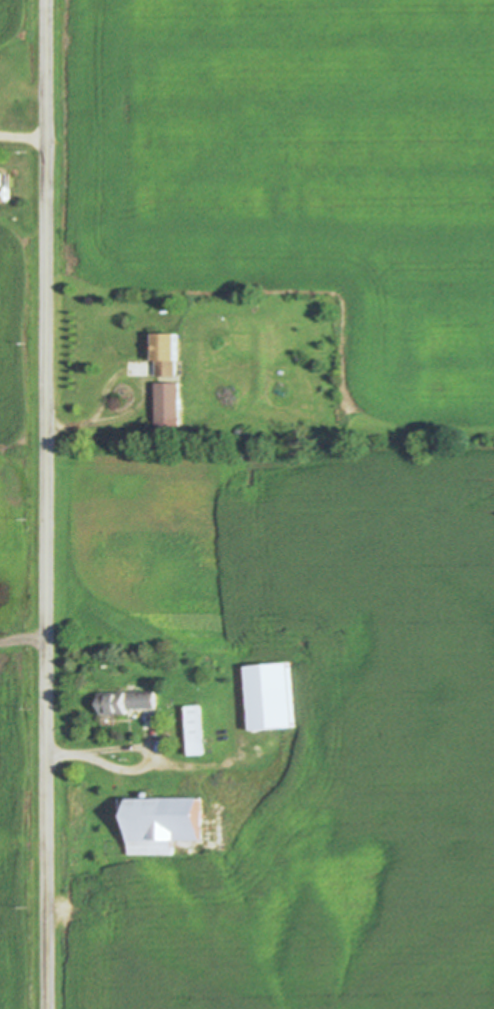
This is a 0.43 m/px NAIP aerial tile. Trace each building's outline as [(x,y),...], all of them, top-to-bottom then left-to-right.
[(11,200),(0,200),(0,173),(7,173),(6,186),(12,187),(11,200)] [(182,333),(182,361),(180,361),(180,376),(160,376),(160,361),(154,361),(154,333),(182,333)] [(160,383),(185,383),(184,425),(160,425),(160,383)] [(239,429),(247,429),(247,435),(245,435),(245,438),(239,437),(239,435),(239,429)] [(293,663),(298,726),(256,730),(251,667),(293,663)] [(104,693),(159,691),(159,708),(131,708),(131,714),(105,715),(104,693)] [(203,706),(208,754),(195,755),(191,707),(203,706)] [(192,799),(196,793),(205,793),(205,799),(206,799),(206,840),(177,840),(177,855),(133,855),(133,798),(192,799)]
